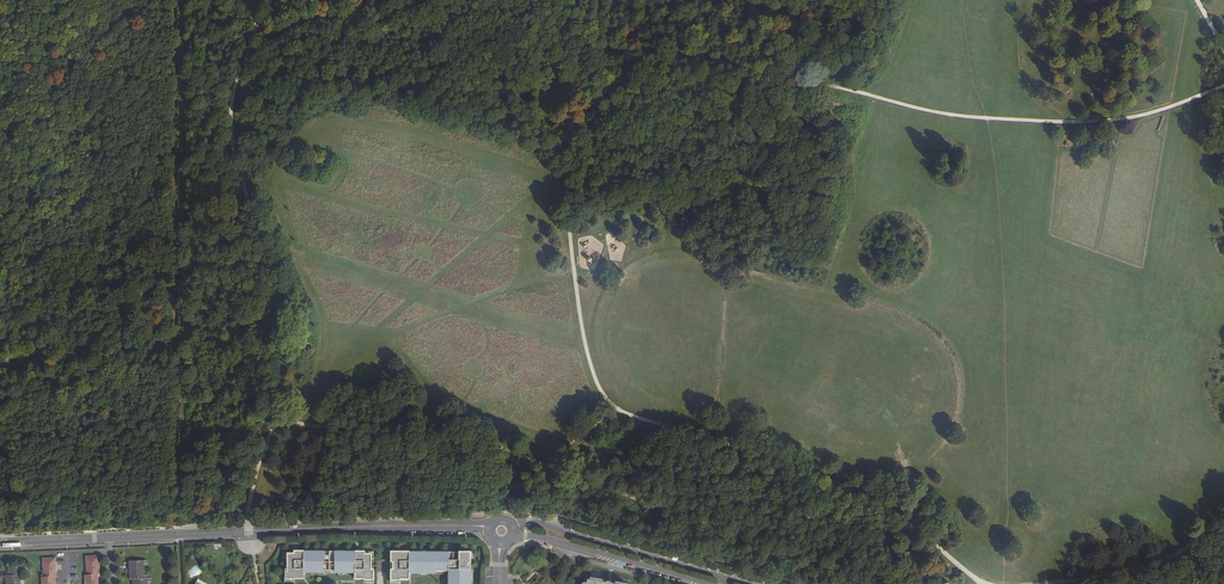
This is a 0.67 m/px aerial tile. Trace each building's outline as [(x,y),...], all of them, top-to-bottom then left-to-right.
[(231,494),(222,494),(222,500),(219,500),(219,504),(222,504),(222,506),(231,506),(231,494)] [(295,552),(286,552),(286,558),(288,558),(288,569),(286,569),(286,580),(295,579),(304,579),(304,572),(321,571),(321,570),(339,570),(339,572),(356,572),(356,579),(365,579),(365,580),(374,580),(374,570),(372,570),(372,551),(365,551),(365,554),(357,554),(357,552),(304,552),(304,554),(295,554),(295,552)] [(392,553),(392,559),(394,559),(394,570),(392,570),(392,580),(401,580),(401,579),(410,579),(410,572),(427,572),(427,571),(449,571),(451,572),(451,583),(472,583),(472,575),(471,575),(471,570),(472,570),(473,557),(471,557),(471,554),(450,554),(450,553),(410,553),(410,554),(401,554),(401,553),(392,553)] [(98,574),(100,574),(99,556),(86,556),(87,575),(85,575),(86,583),(99,583),(98,574)] [(55,577),(57,576),(56,558),(42,558),(44,577),(42,577),(42,583),(55,583),(55,577)] [(149,582),(151,582),(151,578),(149,578),(148,574),(145,574),(144,564),(148,564),(148,560),(130,562),(130,579),(134,579),(134,583),(149,583),(149,582)] [(191,578),(201,572),(197,565),(187,571),(191,578)] [(9,566),(9,576),(6,576),(6,583),(25,583),(25,580),(22,580),(21,575),(24,575),(24,569),(27,569),(27,566),(9,566)]
